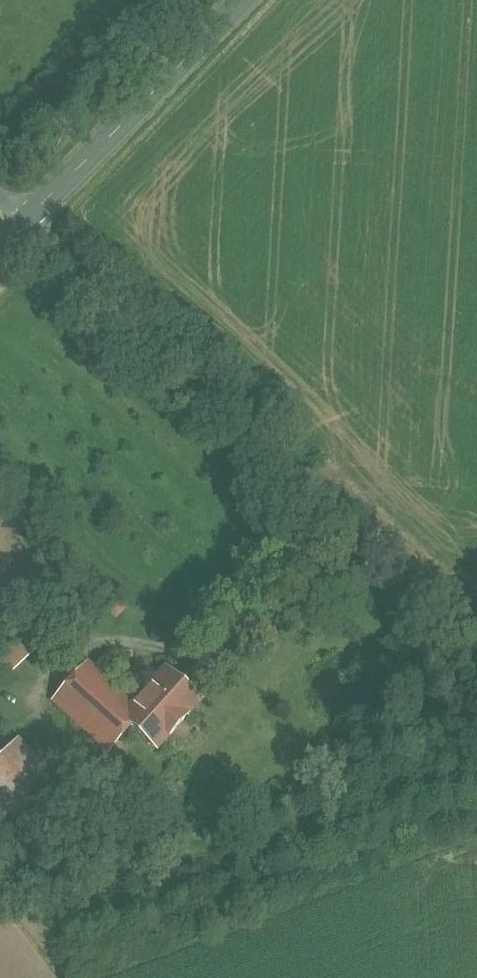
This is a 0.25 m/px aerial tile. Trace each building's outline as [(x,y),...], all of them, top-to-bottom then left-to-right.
[(85,664),(50,703),(109,756),(131,732),(157,755),(203,704),(163,669),(131,705),(85,664)] [(0,764),(0,809),(38,846),(83,800),(22,741),(0,764)]
